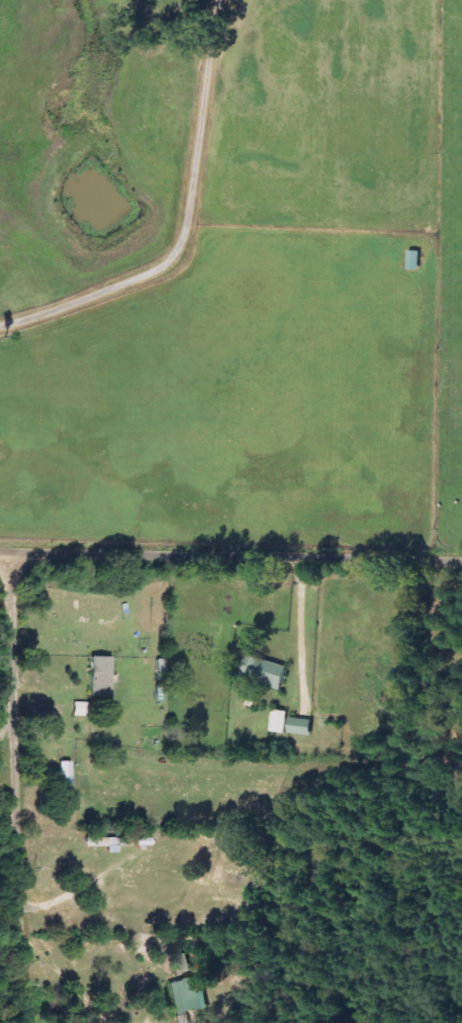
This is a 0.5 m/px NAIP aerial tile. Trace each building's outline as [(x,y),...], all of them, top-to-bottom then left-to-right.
[(408,270),(420,270),(421,252),(409,251),(408,270)] [(288,668),(248,655),(241,676),(282,689),(288,668)] [(108,699),(109,658),(89,657),(88,698),(108,699)] [(72,716),(86,717),(86,703),(72,703),(72,716)] [(312,720),(290,718),(289,734),(311,736),(312,720)] [(70,786),(69,762),(58,762),(58,787),(70,786)] [(123,838),(84,838),(84,847),(105,846),(105,853),(116,852),(116,846),(123,846),(123,838)] [(170,958),(174,977),(191,973),(188,954),(170,958)] [(208,1009),(202,977),(167,983),(172,1015),(208,1009)]
